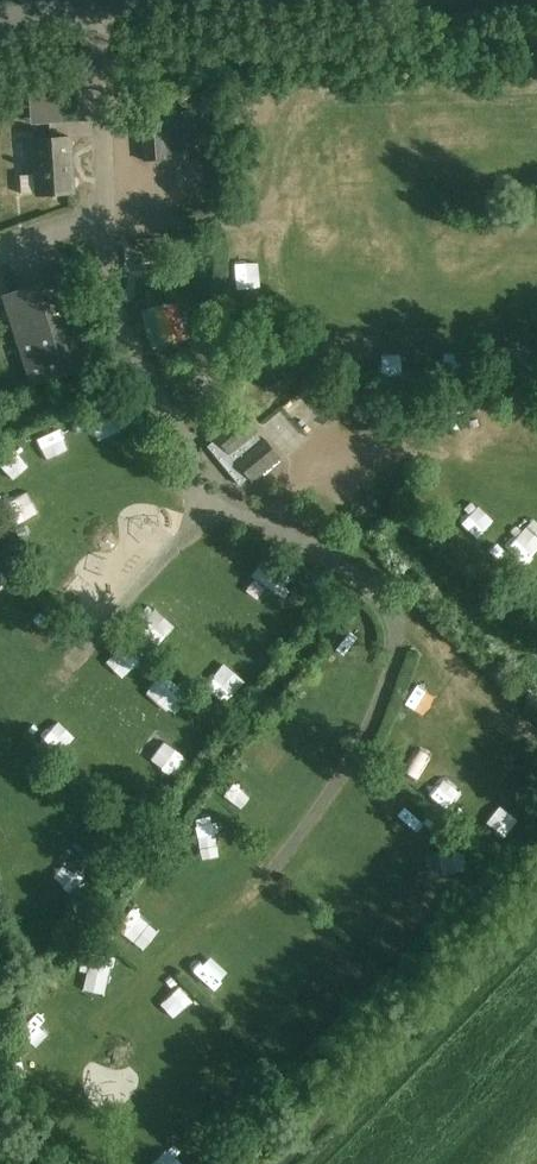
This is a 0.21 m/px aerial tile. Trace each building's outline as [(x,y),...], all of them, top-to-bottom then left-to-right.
[(28,79),(30,121),(62,119),(59,77),(28,79)] [(143,114),(145,162),(193,160),(191,112),(143,114)] [(34,141),(37,196),(74,194),(71,139),(34,141)] [(34,193),(33,174),(20,175),(21,194),(34,193)] [(1,296),(31,387),(99,366),(70,274),(1,296)] [(165,286),(137,292),(143,325),(171,320),(165,286)] [(249,481),(252,485),(281,462),(242,414),(214,438),(217,442),(208,449),(240,489),(249,481)] [(259,532),(243,557),(272,577),(289,551),(259,532)] [(343,616),(331,633),(352,648),(364,630),(343,616)] [(145,668),(163,683),(178,666),(160,650),(145,668)] [(240,796),(253,780),(228,761),(215,777),(240,796)] [(205,809),(191,826),(209,841),(223,823),(205,809)]
